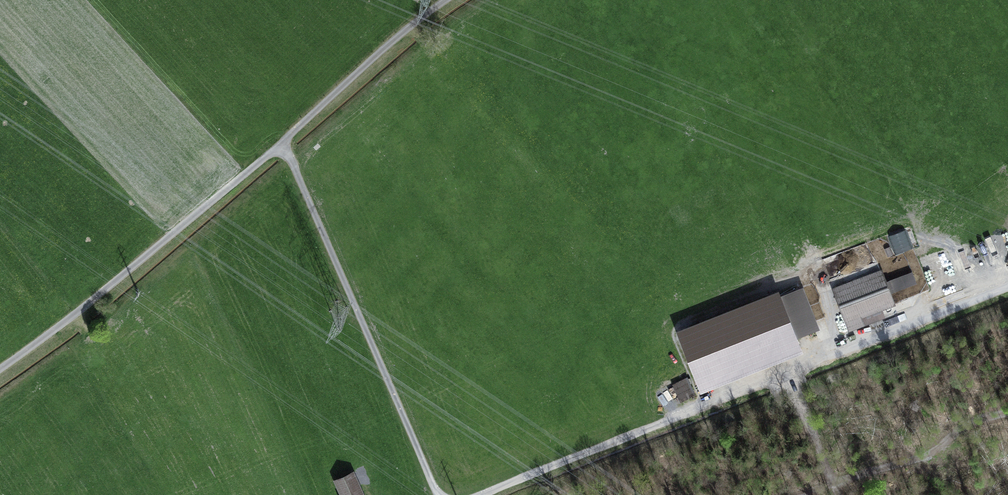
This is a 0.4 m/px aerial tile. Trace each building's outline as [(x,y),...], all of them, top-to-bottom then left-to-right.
[(892,231),(899,250),(915,245),(909,226),(892,231)] [(885,317),(882,309),(894,304),(890,294),(885,282),(881,271),(834,289),(849,330),(864,325),(861,316),(865,315),(868,323),(885,317)] [(890,294),(917,283),(912,271),(885,282),(890,294)] [(797,289),(779,296),(795,338),(814,331),(797,289)] [(700,383),(798,345),(795,338),(779,296),(681,335),(700,383)] [(673,385),(681,401),(692,395),(684,379),(673,385)] [(342,494),(363,494),(353,473),(335,481),(342,494)]
